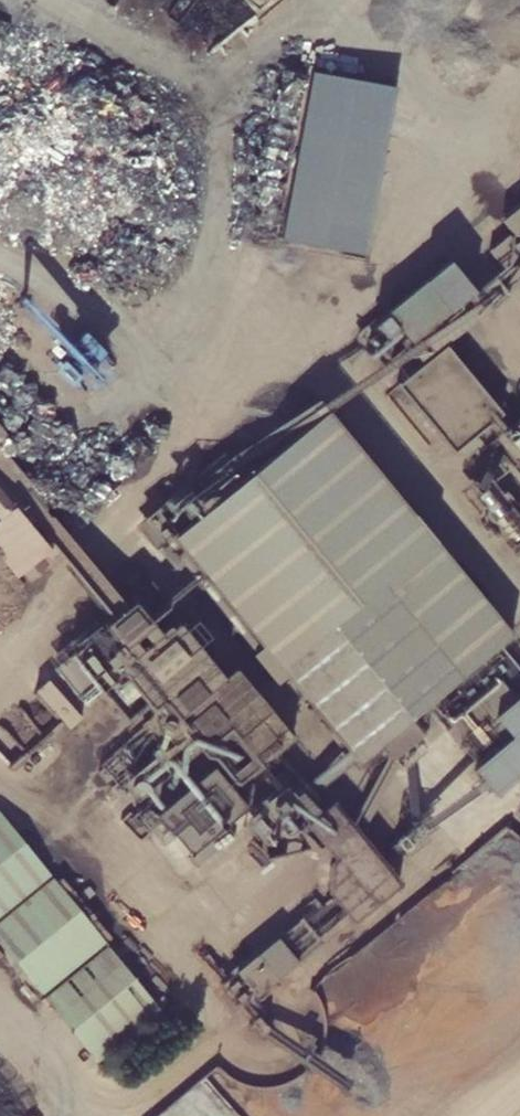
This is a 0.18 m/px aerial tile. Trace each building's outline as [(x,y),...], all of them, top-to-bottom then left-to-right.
[(328,60),(298,228),(381,243),(411,75),(328,60)] [(510,238),(519,250),(519,230),(510,238)] [(404,342),(467,286),(439,255),(376,310),(404,342)] [(440,342),(391,380),(448,453),(496,416),(440,342)] [(19,506),(55,476),(17,429),(27,421),(0,389),(0,484),(19,506)] [(19,506),(1,521),(36,564),(91,518),(55,476),(19,506)] [(6,586),(17,578),(0,558),(0,579),(6,586)] [(62,667),(36,686),(64,725),(90,706),(62,667)] [(458,740),(430,705),(399,730),(428,765),(458,740)] [(495,732),(418,803),(442,828),(491,783),(485,776),(513,751),(495,732)] [(119,777),(148,841),(167,832),(174,847),(243,816),(211,746),(179,760),(172,744),(140,758),(144,765),(119,777)] [(0,811),(0,905),(7,913),(71,861),(18,797),(0,811)] [(126,929),(74,865),(10,917),(62,981),(126,929)] [(181,997),(129,932),(65,984),(117,1049),(168,1007),(181,997)] [(230,969),(253,995),(296,958),(273,932),(230,969)] [(181,997),(168,1007),(177,1018),(190,1008),(181,997)]
